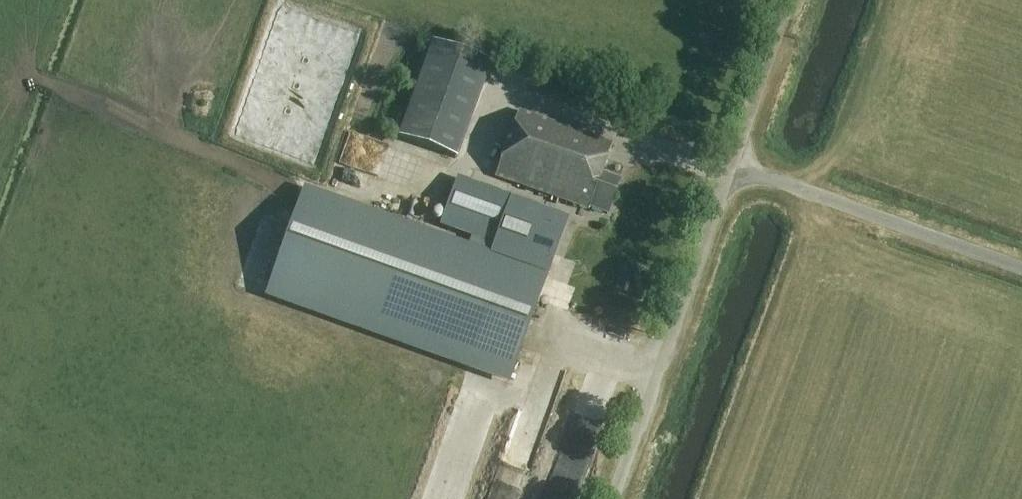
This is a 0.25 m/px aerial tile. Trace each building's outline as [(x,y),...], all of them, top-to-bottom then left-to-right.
[(493,63),(432,41),(396,138),(456,159),(493,63)] [(610,216),(623,182),(604,175),(613,148),(519,114),(496,179),(590,213),(591,209),(610,216)] [(245,124),(238,136),(251,144),(258,132),(245,124)] [(467,235),(465,242),(490,251),(546,271),(548,272),(567,217),(458,178),(441,226),(467,235)] [(490,251),(465,242),(309,186),(270,295),(354,325),(506,380),(546,271),(490,251)] [(610,357),(608,372),(621,373),(622,358),(610,357)] [(586,383),(575,432),(604,439),(615,390),(586,383)]
